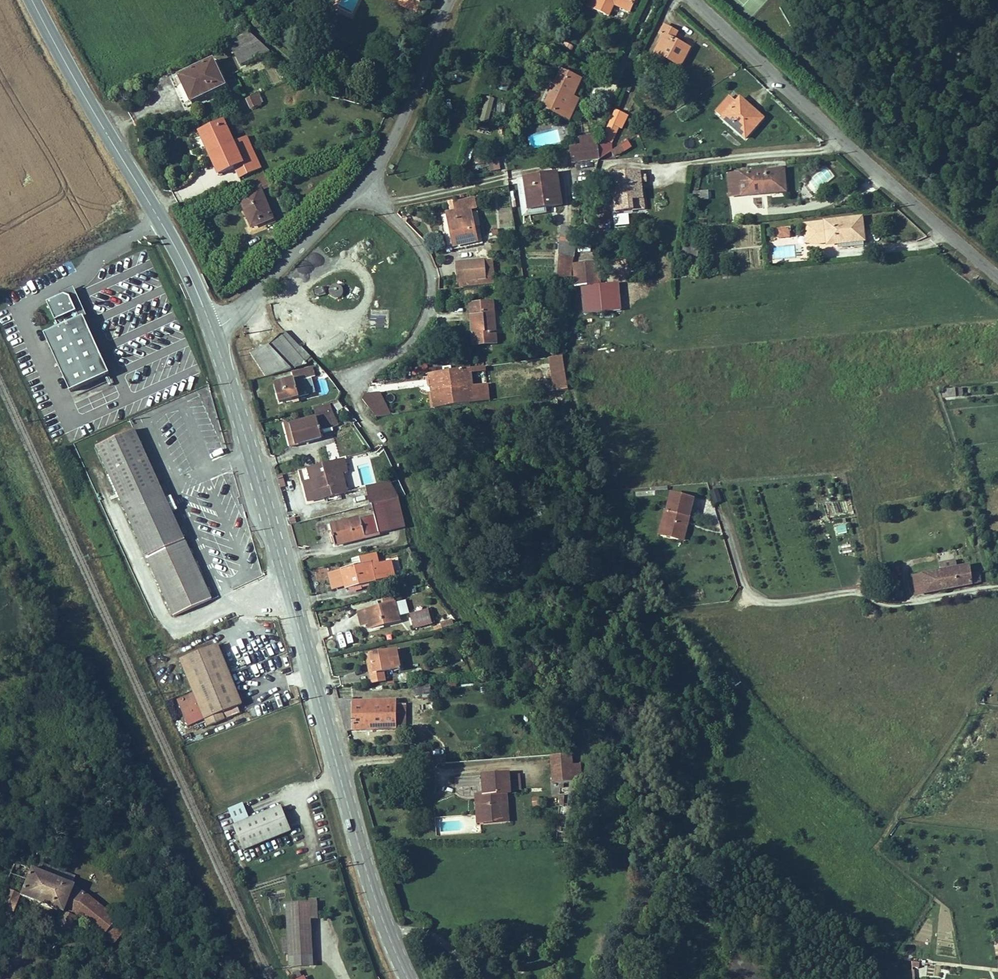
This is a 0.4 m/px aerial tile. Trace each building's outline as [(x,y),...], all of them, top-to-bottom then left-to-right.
[(613,10),(618,0),(594,0),(613,10)] [(669,35),(662,54),(685,66),(694,47),(677,39),(681,31),(669,25),(665,33),(669,35)] [(243,63),(275,51),(253,30),(239,35),(245,48),(239,51),(243,63)] [(553,33),(549,40),(554,43),(558,36),(553,33)] [(549,40),(545,47),(551,49),(554,43),(549,40)] [(182,70),(193,96),(229,82),(216,56),(182,70)] [(585,79),(566,71),(548,110),(575,121),(579,111),(572,108),(577,97),(585,79)] [(246,98),(250,109),(262,105),(259,94),(246,98)] [(481,124),(490,124),(492,96),(483,96),(481,124)] [(583,100),(577,97),(572,108),(579,111),(583,100)] [(754,113),(734,98),(719,115),(748,140),(768,118),(757,109),(754,113)] [(603,159),(619,149),(616,141),(623,128),(626,129),(633,113),(619,108),(606,139),(601,140),(600,145),(598,155),(603,159)] [(239,162),(221,119),(197,129),(216,172),(239,162)] [(582,143),(592,142),(591,134),(581,135),(582,143)] [(582,143),(572,144),(573,152),(600,145),(601,140),(598,141),(592,142),(582,143)] [(619,149),(603,159),(596,164),(614,162),(638,147),(633,140),(619,149)] [(598,155),(600,145),(573,152),(574,157),(598,155)] [(465,147),(462,161),(469,162),(472,149),(465,147)] [(498,158),(488,158),(488,170),(498,170),(498,158)] [(814,192),(833,175),(825,166),(806,182),(814,192)] [(270,171),(247,180),(251,188),(241,192),(254,223),(275,214),(263,186),(278,180),(273,170),(270,171)] [(783,191),(781,173),(729,178),(731,199),(759,197),(758,194),(783,191)] [(638,175),(610,177),(613,216),(630,214),(629,203),(641,202),(638,175)] [(564,203),(560,176),(523,180),(526,215),(548,212),(547,205),(564,203)] [(702,194),(689,196),(690,203),(703,201),(702,194)] [(450,213),(455,245),(479,240),(473,209),(482,207),(479,196),(458,200),(460,211),(450,213)] [(642,213),(641,202),(629,203),(630,214),(642,213)] [(860,218),(813,222),(814,242),(823,241),(824,244),(863,240),(860,218)] [(813,222),(803,223),(803,241),(814,242),(813,222)] [(786,226),(775,228),(776,237),(782,236),(782,230),(787,229),(786,226)] [(561,228),(558,277),(569,275),(580,229),(561,228)] [(457,262),(458,276),(486,272),(484,257),(457,262)] [(575,274),(584,274),(584,269),(584,262),(574,263),(575,274)] [(598,283),(597,268),(584,269),(584,274),(575,274),(576,285),(598,283)] [(458,276),(459,282),(490,278),(489,272),(486,272),(458,276)] [(342,277),(339,276),(334,287),(337,289),(339,290),(342,289),(344,288),(346,286),(346,283),(346,280),(344,278),(342,277)] [(329,287),(328,280),(319,282),(320,288),(329,287)] [(494,321),(492,299),(468,301),(471,323),(494,321)] [(369,326),(386,328),(389,310),(372,308),(369,326)] [(83,317),(46,335),(74,393),(109,374),(83,317)] [(471,323),(472,342),(496,340),(494,321),(471,323)] [(271,373),(311,363),(286,330),(276,341),(256,347),(271,373)] [(569,386),(566,355),(549,357),(555,388),(569,386)] [(437,399),(488,396),(487,382),(473,383),(471,363),(435,366),(437,399)] [(277,383),(282,401),(309,393),(305,379),(315,376),(312,365),(293,370),(296,378),(277,383)] [(970,390),(969,382),(949,383),(950,392),(970,390)] [(376,414),(392,412),(381,390),(368,391),(364,396),(376,414)] [(319,417),(293,422),(298,442),(325,436),(323,427),(338,424),(334,404),(317,408),(319,417)] [(358,417),(351,404),(345,407),(351,421),(358,417)] [(208,582),(131,423),(93,442),(170,604),(208,582)] [(344,469),(349,468),(346,456),(325,461),(327,468),(312,471),(313,477),(306,479),(310,498),(348,490),(344,469)] [(300,470),(302,479),(308,478),(306,468),(300,470)] [(389,480),(368,485),(371,502),(385,498),(396,495),(389,480)] [(713,503),(720,501),(717,489),(709,491),(713,503)] [(683,491),(678,509),(682,510),(675,535),(695,540),(706,498),(683,491)] [(396,495),(385,498),(388,510),(392,528),(403,525),(396,495)] [(678,509),(675,508),(668,533),(675,535),(682,510),(678,509)] [(388,510),(370,513),(376,532),(392,528),(388,510)] [(336,542),(376,532),(370,513),(331,521),(336,542)] [(845,523),(835,528),(839,537),(848,533),(845,523)] [(342,564),(348,585),(393,573),(389,558),(382,560),(378,548),(359,553),(361,559),(342,564)] [(974,563),(930,571),(934,590),(987,579),(985,569),(976,571),(974,563)] [(334,588),(348,585),(342,564),(329,568),(334,588)] [(930,571),(917,574),(921,592),(934,590),(930,571)] [(904,593),(902,581),(889,583),(892,595),(904,593)] [(173,610),(212,592),(208,582),(170,604),(173,610)] [(360,586),(349,587),(350,594),(361,593),(360,586)] [(369,619),(372,625),(401,618),(397,600),(360,609),(363,621),(369,619)] [(411,608),(413,618),(429,614),(427,604),(411,608)] [(440,628),(452,626),(451,619),(439,621),(440,628)] [(231,675),(218,642),(179,657),(193,690),(231,675)] [(370,667),(371,676),(385,673),(384,665),(400,661),(397,644),(372,649),(375,666),(370,667)] [(421,672),(420,665),(411,666),(412,673),(421,672)] [(385,673),(371,676),(372,682),(387,680),(385,673)] [(193,690),(206,723),(223,717),(220,710),(242,701),(231,675),(193,690)] [(413,680),(414,692),(424,690),(422,678),(413,680)] [(347,698),(351,733),(409,728),(407,702),(398,703),(397,699),(361,702),(361,698),(347,698)] [(437,748),(438,761),(445,761),(445,747),(437,748)] [(573,754),(552,756),(554,783),(570,782),(577,782),(577,779),(583,779),(582,764),(574,765),(573,754)] [(481,788),(477,788),(478,814),(489,814),(500,805),(499,785),(506,785),(507,771),(505,767),(481,767),(481,788)] [(523,768),(512,769),(513,787),(524,787),(523,768)] [(505,791),(506,785),(499,785),(500,805),(489,814),(505,813),(505,791)] [(243,822),(257,816),(250,799),(236,806),(243,822)] [(280,834),(282,841),(297,835),(294,829),(297,827),(287,803),(269,811),(280,834)] [(280,834),(269,811),(257,816),(243,822),(241,823),(251,847),(280,834)] [(15,834),(20,825),(14,822),(10,831),(15,834)] [(0,897),(0,910),(9,913),(15,898),(56,914),(51,928),(66,934),(71,925),(76,927),(79,922),(72,917),(81,896),(66,885),(11,862),(0,887),(0,891),(2,892),(0,897)] [(81,896),(72,917),(79,922),(113,944),(123,925),(81,896)] [(294,901),(296,963),(316,962),(315,915),(322,915),(322,900),(294,901)]
